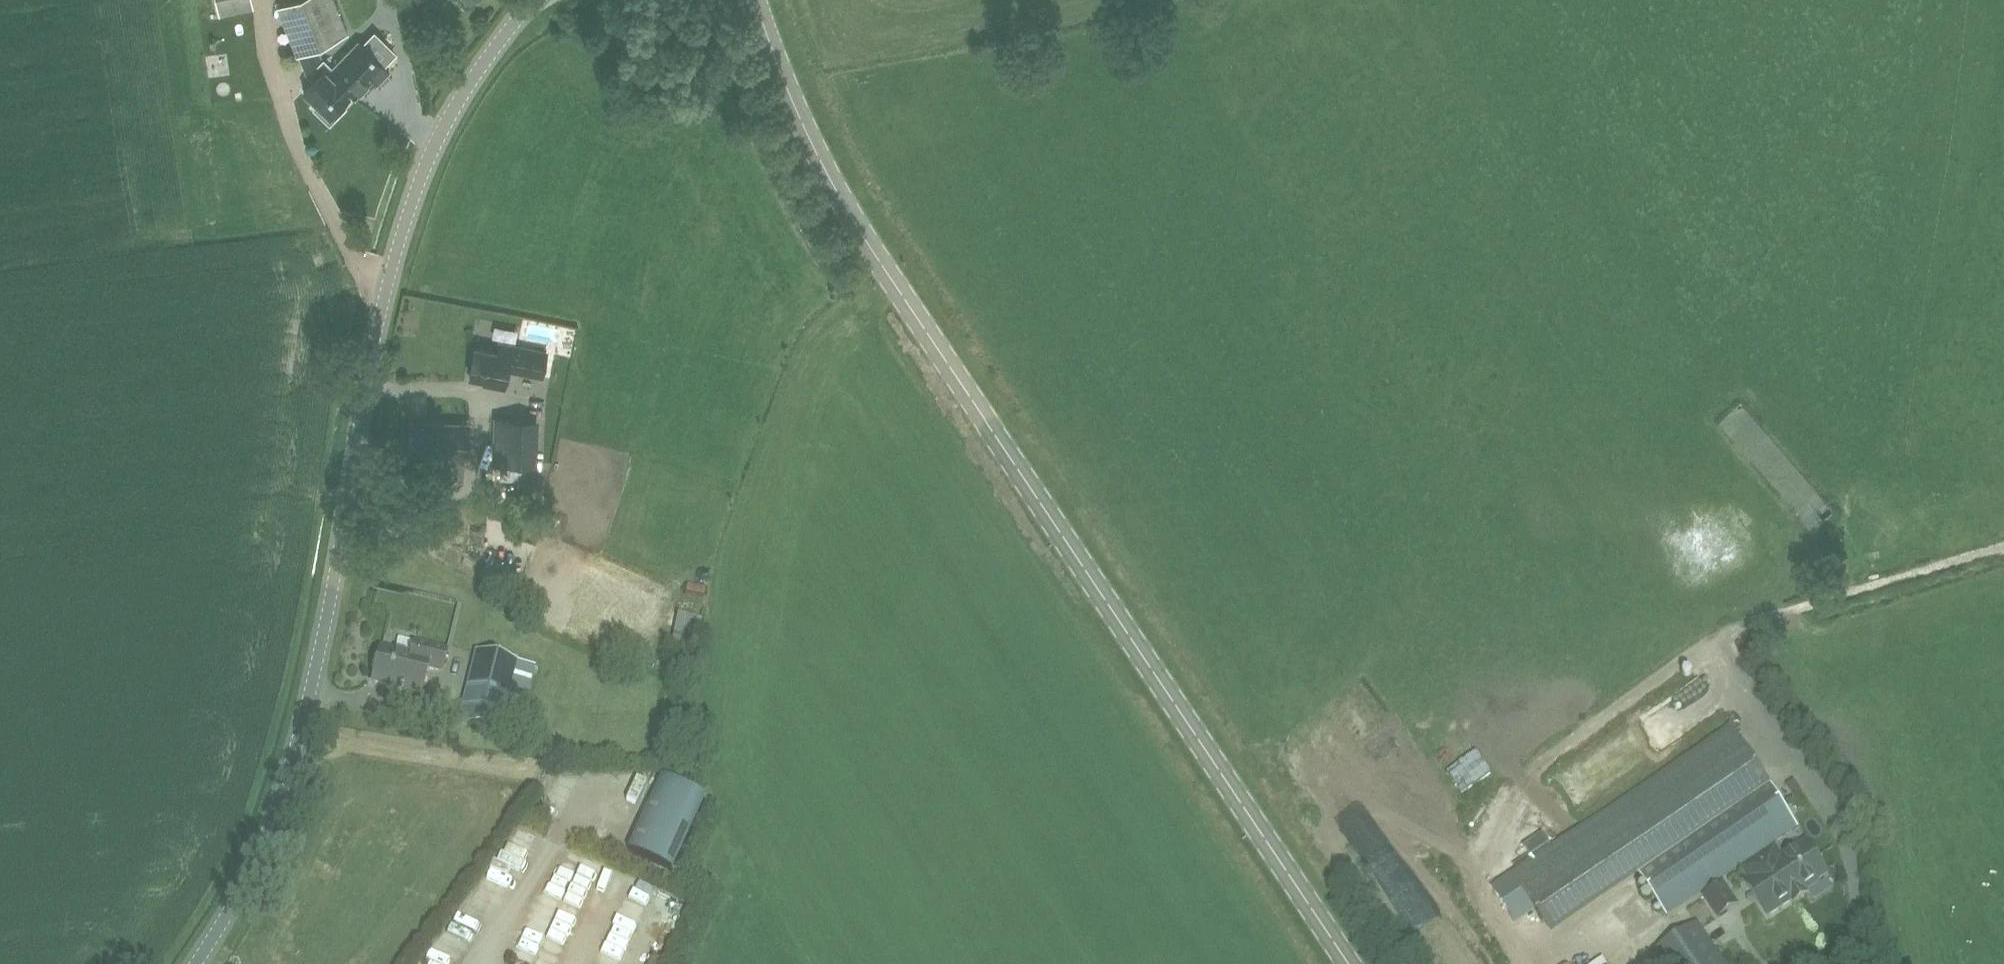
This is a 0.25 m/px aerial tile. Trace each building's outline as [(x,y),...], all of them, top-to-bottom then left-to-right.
[(222,13),(253,6),(251,0),(219,0),(222,13)] [(274,8),(294,56),(296,56),(305,77),(306,75),(319,61),(314,48),(345,35),(330,0),(294,0),(274,8)] [(198,41),(201,68),(257,63),(254,36),(198,41)] [(312,81),(303,91),(317,104),(313,109),(329,124),(344,107),(340,103),(349,94),(353,98),(372,78),(376,83),(388,70),(357,40),(332,67),(322,58),(319,61),(306,75),(312,81)] [(476,349),(470,377),(484,379),(483,383),(504,387),(508,370),(542,377),(547,354),(508,346),(501,344),(499,354),(476,349)] [(498,419),(496,463),(502,463),(523,464),(527,464),(529,420),(498,419)] [(441,673),(446,653),(415,646),(412,657),(381,650),(373,683),(421,695),(427,670),(441,673)] [(518,739),(536,668),(476,653),(459,724),(518,739)] [(1731,730),(1513,878),(1542,922),(1630,862),(1639,875),(1666,915),(1796,827),(1738,741),(1731,730)] [(671,871),(704,798),(661,778),(628,851),(671,871)] [(1768,917),(1792,900),(1794,903),(1807,895),(1805,892),(1819,883),(1818,881),(1827,875),(1806,843),(1781,859),(1774,849),(1743,869),(1750,880),(1746,883),(1768,917)] [(614,868),(610,877),(629,887),(633,878),(614,868)] [(1704,896),(1718,918),(1738,905),(1724,883),(1704,896)] [(636,884),(625,916),(637,921),(648,888),(636,884)] [(482,906),(477,915),(495,922),(499,913),(482,906)] [(1651,954),(1658,963),(1726,963),(1698,922),(1651,954)]
